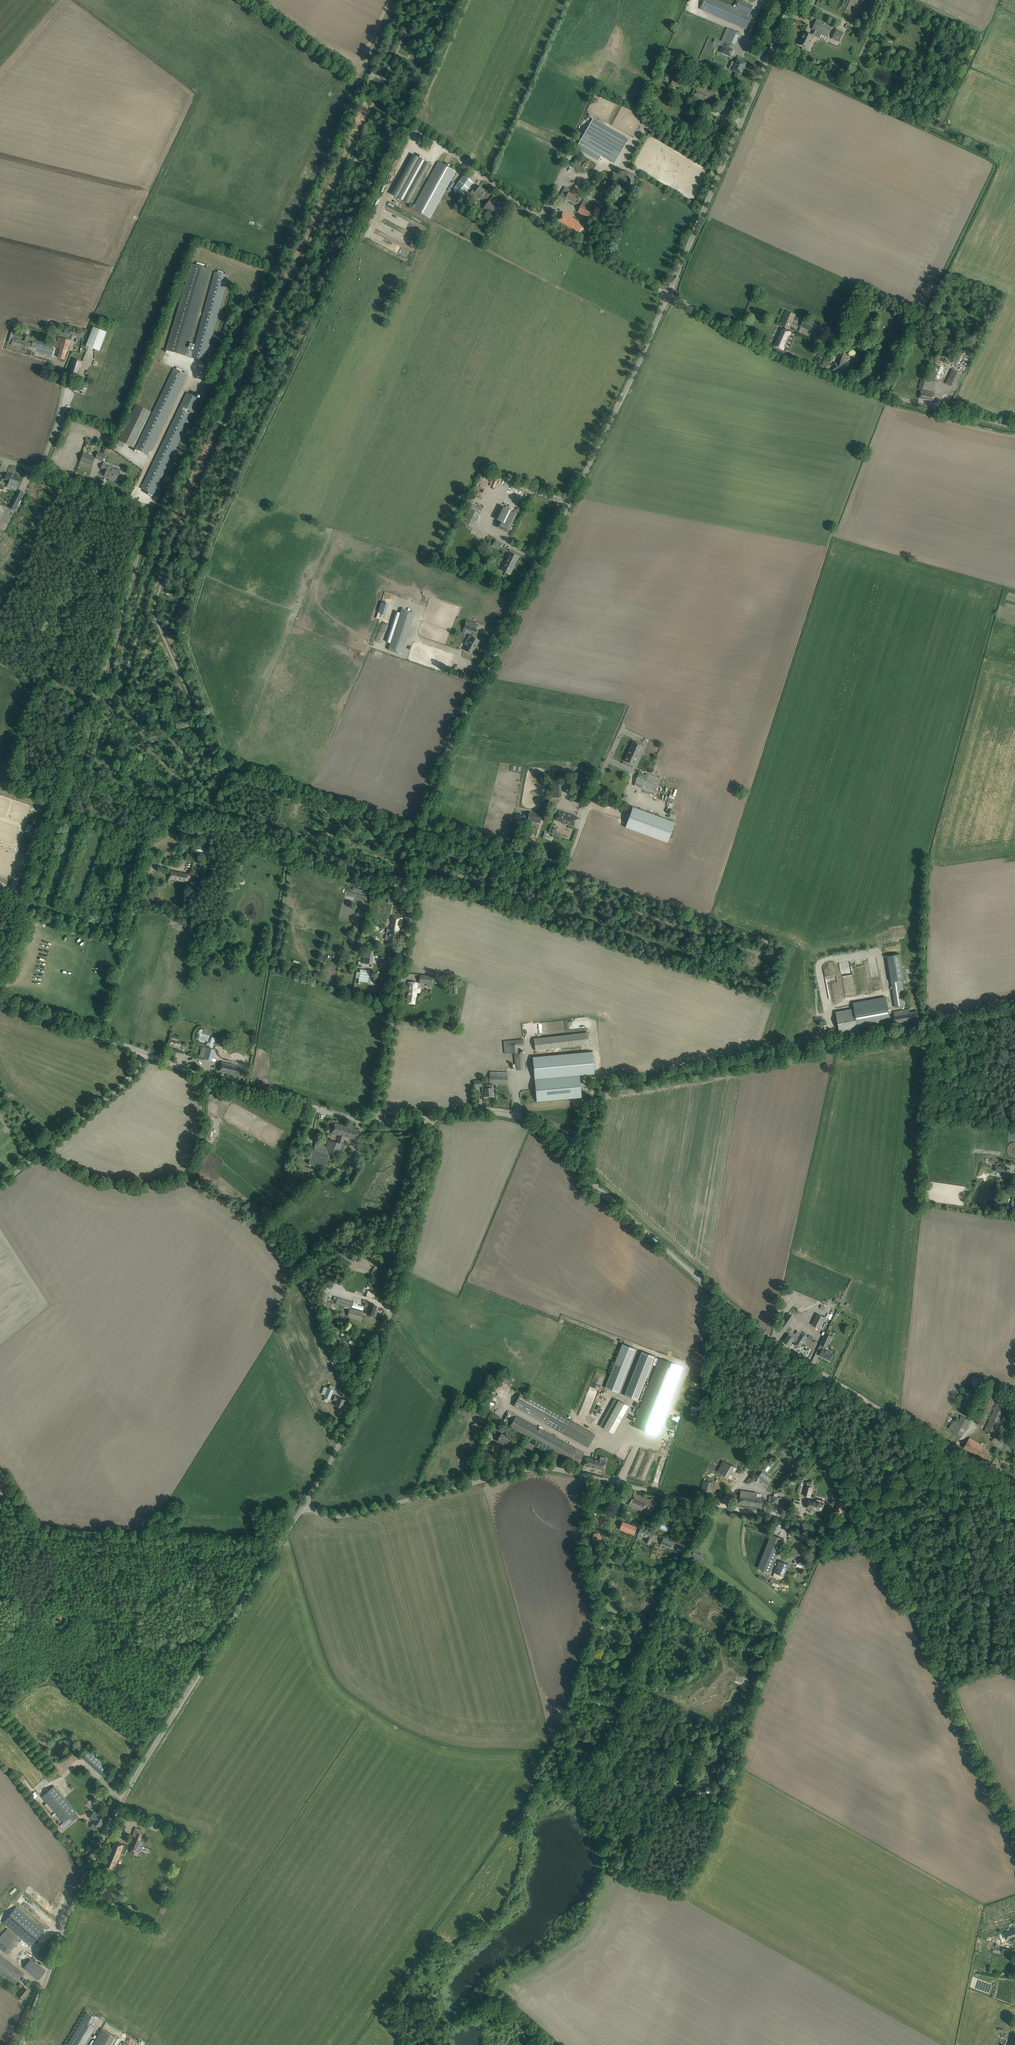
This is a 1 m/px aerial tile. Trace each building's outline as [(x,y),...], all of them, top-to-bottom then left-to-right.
[(749,14),(753,7),(743,2),(738,0),(735,8),(717,0),(704,0),(700,9),(746,29),(752,15),(749,14)] [(826,42),(833,28),(817,20),(812,29),(814,30),(812,35),(805,31),(799,45),(808,49),(815,36),(826,42)] [(731,29),(725,43),(734,47),(740,33),(731,29)] [(844,32),(836,29),(832,39),(840,42),(844,32)] [(723,46),(721,52),(731,56),(731,55),(733,50),(723,46)] [(731,56),(729,61),(741,66),(738,72),(744,75),(748,67),(743,65),(745,62),(747,58),(740,55),(739,58),(731,55),(731,56)] [(675,76),(671,84),(684,90),(687,82),(675,76)] [(730,80),(725,77),(719,90),(724,92),(730,80)] [(701,98),(701,99),(711,103),(715,93),(698,86),(694,95),(701,98)] [(700,103),(698,109),(705,111),(707,105),(700,103)] [(602,155),(615,163),(628,140),(593,119),(576,147),(599,160),(602,155)] [(391,194),(409,203),(430,164),(413,155),(391,194)] [(412,209),(430,219),(455,171),(438,162),(412,209)] [(453,189),(463,196),(474,182),(464,175),(461,179),(453,189)] [(565,198),(575,203),(586,183),(579,179),(571,193),(569,192),(565,198)] [(479,186),(478,187),(476,186),(471,193),(476,197),(478,195),(481,197),(486,191),(479,186)] [(583,200),(577,212),(588,217),(593,206),(583,200)] [(500,209),(489,201),(484,208),(495,216),(500,209)] [(585,226),(563,212),(557,221),(579,235),(585,226)] [(191,264),(166,350),(168,351),(191,358),(193,351),(188,350),(202,302),(211,271),(212,269),(207,268),(207,265),(202,264),(197,262),(197,263),(196,265),(191,264)] [(194,346),(193,351),(191,358),(205,361),(216,320),(218,321),(219,317),(217,316),(228,276),(226,275),(226,273),(218,271),(217,273),(215,272),(203,313),(201,312),(200,316),(202,317),(202,318),(194,346)] [(779,326),(790,330),(796,315),(785,310),(779,326)] [(800,327),(817,334),(820,325),(815,322),(816,320),(813,319),(812,321),(804,318),(800,327)] [(86,346),(99,351),(107,332),(93,327),(86,346)] [(81,332),(65,328),(64,333),(80,337),(81,332)] [(781,329),(774,346),(783,350),(790,333),(781,329)] [(71,340),(58,337),(56,348),(60,349),(58,358),(64,360),(67,351),(68,351),(71,340)] [(11,345),(32,351),(30,356),(34,357),(36,352),(52,356),(54,348),(33,342),(32,343),(13,338),(11,345)] [(865,347),(873,349),(875,343),(868,340),(865,347)] [(833,370),(849,375),(851,369),(842,366),(847,351),(841,349),(837,360),(840,361),(838,366),(834,365),(833,370)] [(72,360),(67,377),(77,380),(82,363),(82,362),(72,359),(72,360)] [(174,368),(135,449),(148,455),(187,374),(174,368)] [(963,375),(952,369),(946,384),(956,389),(963,375)] [(935,392),(921,390),(919,399),(933,401),(935,392)] [(199,399),(186,393),(141,488),(153,495),(199,399)] [(118,440),(134,448),(151,412),(136,404),(118,440)] [(105,454),(98,452),(96,458),(103,461),(105,454)] [(95,458),(83,454),(81,461),(92,465),(95,458)] [(112,468),(103,464),(101,469),(107,471),(105,476),(108,477),(107,477),(116,480),(119,471),(111,469),(112,468)] [(484,488),(489,474),(483,473),(478,486),(484,488)] [(10,481),(8,485),(17,488),(21,479),(14,476),(14,475),(11,474),(11,475),(7,474),(5,479),(10,481)] [(524,499),(526,494),(511,486),(507,495),(514,498),(515,496),(524,499)] [(15,511),(21,499),(15,496),(9,508),(15,511)] [(463,522),(474,527),(482,509),(471,503),(463,522)] [(496,527),(508,533),(517,514),(501,506),(495,519),(499,521),(496,527)] [(510,553),(501,570),(510,574),(513,567),(512,567),(517,557),(510,553)] [(379,612),(387,614),(390,604),(382,601),(379,612)] [(388,650),(401,655),(415,613),(401,609),(388,650)] [(466,621),(464,629),(476,632),(478,625),(466,621)] [(471,636),(464,650),(472,654),(479,640),(471,636)] [(633,741),(628,751),(638,756),(638,755),(641,756),(642,753),(640,752),(642,746),(633,741)] [(638,756),(628,751),(624,761),(633,766),(638,756)] [(639,772),(634,786),(654,793),(659,778),(646,773),(645,775),(639,772)] [(554,797),(562,797),(562,781),(553,781),(554,797)] [(671,792),(669,797),(674,799),(677,790),(675,789),(674,792),(671,792)] [(625,827),(667,843),(675,823),(633,807),(625,827)] [(528,815),(524,814),(523,819),(527,820),(540,823),(542,814),(529,811),(528,815)] [(555,820),(573,826),(577,816),(559,811),(555,820)] [(538,826),(538,827),(535,830),(538,834),(551,823),(547,818),(538,826)] [(187,854),(185,860),(193,862),(195,856),(187,854)] [(169,879),(179,881),(180,873),(171,871),(169,879)] [(180,873),(179,881),(187,882),(190,882),(191,875),(189,875),(189,874),(180,873)] [(397,902),(398,896),(392,895),(391,900),(388,899),(388,902),(393,903),(393,901),(397,902)] [(391,916),(389,929),(400,931),(400,925),(399,925),(399,922),(401,923),(402,918),(391,916)] [(400,931),(389,929),(389,930),(388,935),(387,942),(397,944),(399,934),(397,934),(398,931),(399,931),(400,931)] [(906,1005),(901,981),(905,980),(901,954),(887,956),(891,982),(895,1007),(906,1005)] [(419,983),(427,983),(427,981),(432,982),(432,983),(433,983),(434,978),(432,977),(432,976),(420,975),(419,983)] [(408,996),(407,1003),(415,1003),(415,996),(416,996),(417,982),(408,982),(407,996),(408,996)] [(895,1016),(889,1017),(885,997),(853,1003),(854,1008),(836,1011),(840,1033),(919,1019),(917,1011),(909,1012),(909,1009),(894,1012),(895,1016)] [(534,1039),(535,1051),(589,1044),(587,1032),(534,1039)] [(503,1041),(504,1054),(518,1053),(518,1046),(524,1045),(524,1039),(503,1041)] [(207,1047),(204,1058),(211,1060),(214,1049),(207,1047)] [(594,1074),(592,1052),(533,1058),(534,1079),(587,1074),(594,1074)] [(514,1055),(515,1070),(526,1069),(525,1054),(514,1055)] [(222,1062),(219,1071),(243,1078),(246,1068),(222,1062)] [(489,1083),(507,1084),(507,1075),(489,1075),(489,1083)] [(535,1080),(537,1102),(582,1097),(580,1083),(579,1075),(535,1080)] [(484,1086),(485,1088),(482,1088),(483,1093),(485,1093),(485,1096),(493,1096),(492,1088),(489,1088),(489,1085),(484,1086)] [(337,1142),(341,1144),(344,1137),(345,1135),(347,1127),(334,1123),(332,1133),(339,1135),(337,1142)] [(360,1130),(347,1127),(345,1135),(344,1137),(341,1144),(343,1144),(345,1137),(357,1140),(360,1130)] [(331,1148),(341,1152),(344,1145),(343,1144),(341,1144),(337,1142),(332,1141),(331,1142),(328,1141),(327,1146),(316,1142),(309,1164),(324,1169),(327,1161),(326,1161),(327,1159),(328,1159),(331,1148)] [(339,1158),(341,1152),(337,1150),(331,1148),(328,1159),(337,1162),(338,1158),(339,1158)] [(347,1165),(355,1168),(359,1156),(351,1153),(347,1165)] [(330,1171),(333,1163),(327,1161),(324,1169),(330,1171)] [(1010,1167),(995,1164),(994,1169),(1003,1171),(1003,1174),(1009,1175),(1010,1167)] [(367,1289),(368,1289),(367,1296),(375,1298),(378,1285),(368,1283),(367,1289)] [(325,1311),(331,1313),(332,1308),(336,1309),(336,1308),(338,1309),(339,1305),(351,1309),(351,1308),(355,1310),(355,1309),(360,1310),(361,1307),(357,1306),(357,1304),(337,1298),(335,1303),(327,1301),(331,1287),(326,1285),(322,1297),(323,1298),(322,1300),(324,1300),(323,1303),(325,1304),(325,1306),(326,1306),(325,1311)] [(369,1308),(367,1314),(374,1316),(377,1306),(370,1304),(365,1303),(364,1306),(369,1308)] [(350,1309),(348,1317),(362,1320),(364,1313),(350,1309)] [(817,1313),(812,1325),(820,1329),(825,1317),(817,1313)] [(780,1327),(785,1331),(794,1317),(789,1314),(780,1327)] [(798,1331),(795,1334),(791,1331),(784,1341),(790,1345),(793,1340),(795,1341),(794,1342),(795,1343),(800,1347),(807,1337),(798,1331)] [(824,1346),(823,1349),(820,1356),(830,1361),(833,1354),(826,1350),(827,1348),(833,1337),(826,1333),(820,1344),(824,1346)] [(622,1343),(604,1387),(618,1392),(635,1349),(622,1343)] [(641,1351),(624,1395),(637,1400),(654,1356),(641,1351)] [(632,1426),(656,1435),(683,1368),(659,1358),(632,1426)] [(971,1382),(968,1388),(976,1392),(979,1386),(971,1382)] [(976,1421),(984,1425),(1001,1387),(993,1383),(976,1421)] [(324,1401),(328,1403),(329,1400),(330,1400),(335,1388),(330,1386),(329,1388),(328,1387),(328,1388),(324,1386),(322,1392),(325,1394),(323,1397),(325,1398),(324,1401)] [(959,1403),(970,1408),(976,1395),(965,1390),(959,1403)] [(526,1394),(522,1392),(521,1393),(520,1393),(513,1406),(588,1447),(595,1434),(525,1395),(526,1394)] [(338,1401),(336,1406),(342,1408),(345,1400),(336,1396),(334,1400),(338,1401)] [(624,1403),(615,1398),(599,1426),(613,1434),(629,1406),(624,1403)] [(1009,1405),(998,1400),(984,1431),(995,1436),(1009,1405)] [(514,1429),(578,1464),(584,1453),(509,1411),(501,1425),(508,1429),(505,1436),(501,1434),(499,1437),(499,1436),(498,1437),(499,1438),(497,1441),(506,1445),(510,1438),(509,1438),(514,1429)] [(954,1419),(948,1428),(961,1436),(970,1421),(962,1416),(958,1422),(954,1419)] [(980,1444),(970,1437),(963,1448),(985,1461),(989,1454),(982,1450),(985,1447),(983,1446),(984,1444),(981,1442),(980,1444)] [(584,1465),(604,1470),(606,1462),(586,1457),(584,1465)] [(758,1477),(767,1485),(772,1479),(762,1471),(758,1477)] [(701,1491),(710,1492),(712,1482),(703,1480),(701,1491)] [(806,1486),(804,1496),(810,1497),(812,1487),(807,1486),(806,1486)] [(757,1493),(741,1491),(739,1504),(763,1507),(764,1498),(756,1497),(757,1493)] [(634,1493),(629,1505),(643,1510),(644,1507),(653,1510),(656,1502),(634,1493)] [(769,1496),(768,1502),(781,1504),(782,1498),(769,1496)] [(838,1502),(835,1512),(841,1513),(844,1503),(843,1503),(843,1500),(840,1499),(839,1502),(838,1502)] [(808,1500),(807,1508),(811,1509),(812,1508),(815,1509),(815,1510),(822,1511),(824,1504),(808,1500)] [(619,1529),(633,1534),(636,1527),(622,1522),(619,1529)] [(649,1544),(653,1534),(640,1529),(638,1534),(646,1537),(645,1542),(649,1544)] [(602,1537),(599,1533),(594,1533),(592,1538),(595,1542),(600,1542),(602,1537)] [(783,1539),(771,1534),(758,1568),(770,1573),(783,1539)] [(660,1545),(672,1549),(674,1542),(663,1537),(660,1545)] [(791,1555),(799,1557),(797,1564),(796,1566),(802,1568),(802,1566),(807,1552),(793,1548),(791,1555)] [(694,1552),(691,1558),(703,1563),(706,1556),(694,1552)] [(624,1560),(600,1556),(600,1560),(623,1565),(624,1560)] [(773,1577),(783,1581),(784,1577),(789,1564),(779,1561),(773,1577)] [(83,1757),(104,1777),(111,1769),(107,1765),(90,1750),(83,1757)] [(54,1786),(41,1797),(64,1823),(76,1812),(54,1786)] [(93,1824),(92,1823),(90,1828),(95,1831),(98,1826),(97,1826),(98,1825),(100,1826),(104,1819),(98,1816),(99,1815),(93,1811),(90,1818),(95,1821),(93,1824)] [(137,1832),(130,1850),(136,1852),(143,1834),(137,1832)] [(105,1866),(114,1870),(124,1845),(114,1841),(105,1866)] [(21,1938),(19,1942),(22,1945),(25,1941),(30,1946),(44,1930),(17,1907),(3,1922),(21,1938)] [(7,1954),(20,1939),(7,1928),(0,1937),(0,1948),(7,1954)] [(1009,1939),(1010,1941),(1014,1939),(1014,1929),(1003,1933),(1005,1940),(1009,1939)] [(15,1961),(39,1980),(46,1971),(22,1951),(15,1961)] [(0,1954),(0,1973),(14,1984),(24,1973),(0,1954)] [(22,1990),(18,1994),(23,1998),(30,1991),(20,1983),(18,1986),(22,1990)] [(94,2027),(90,2025),(95,2017),(87,2012),(67,2044),(84,2044),(94,2027)] [(92,2044),(109,2044),(115,2036),(101,2029),(92,2044)] [(1002,2036),(993,2033),(987,2044),(999,2044),(1002,2036)]
